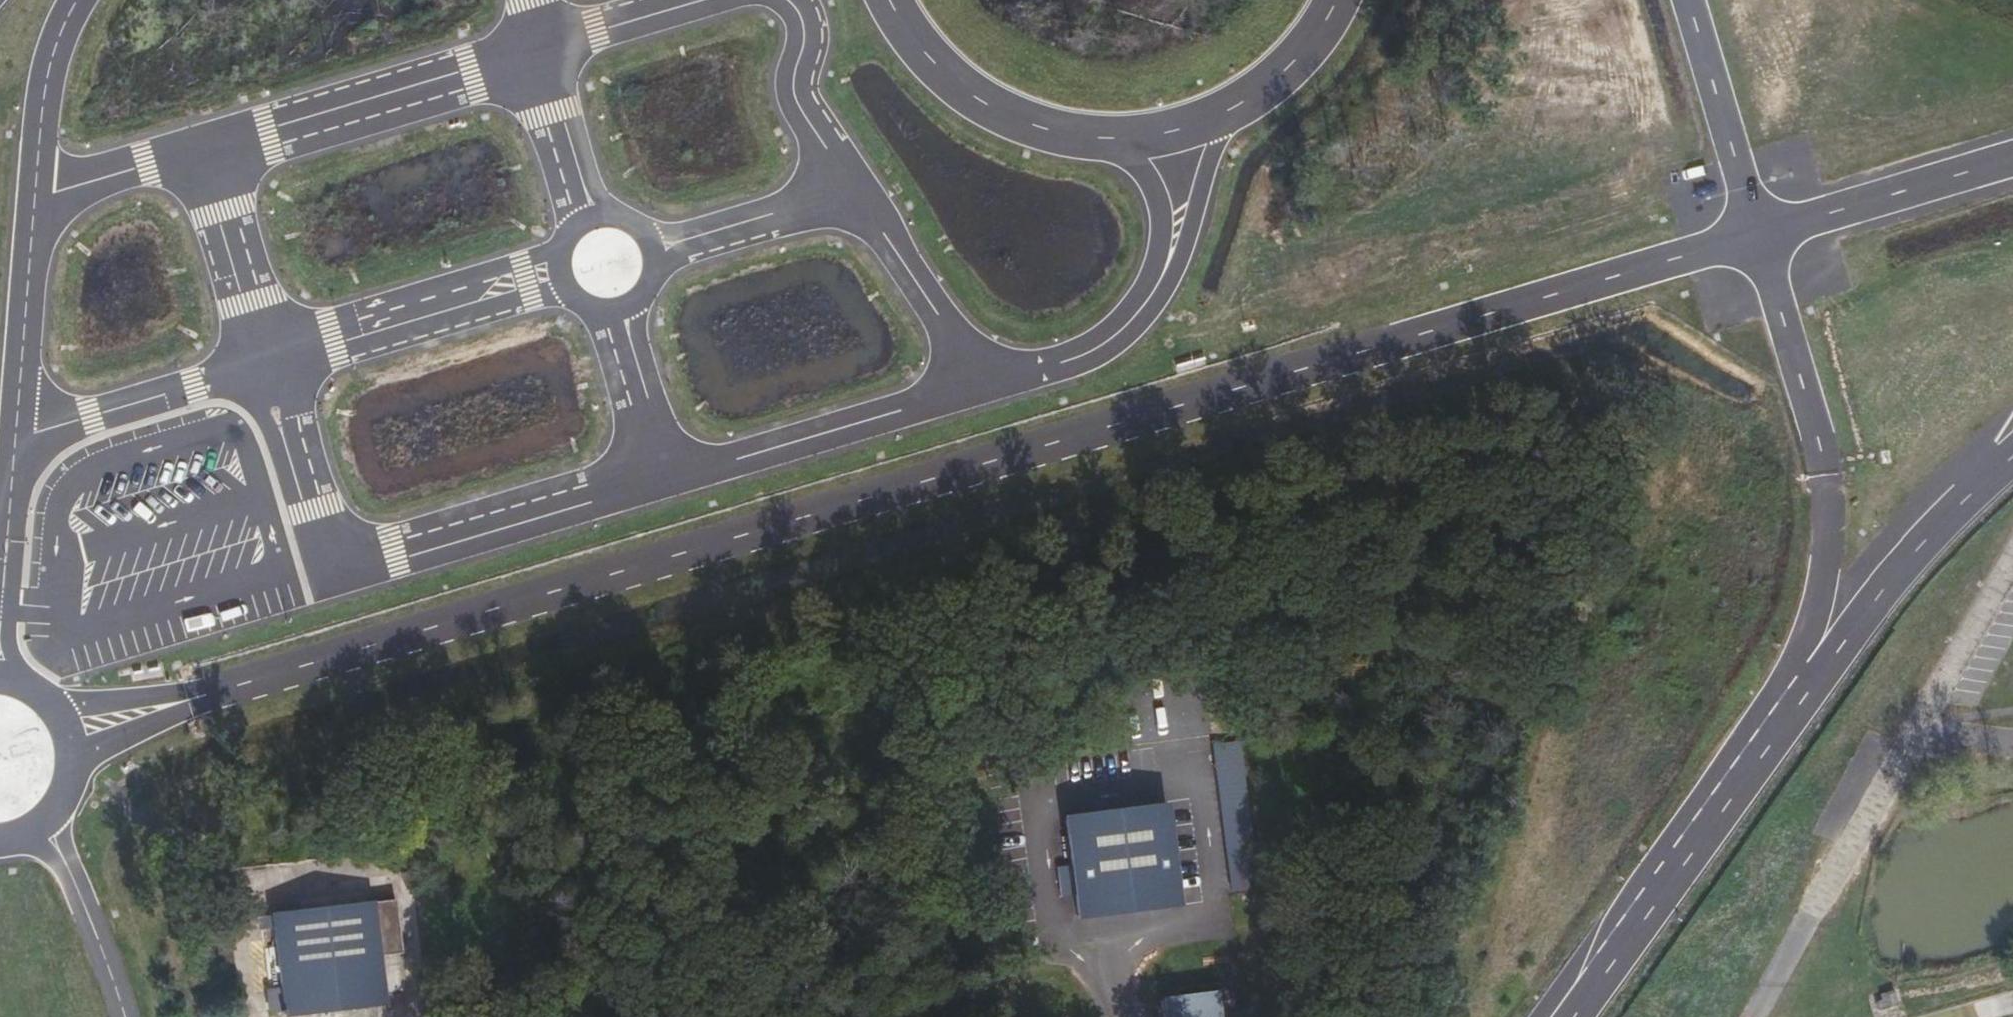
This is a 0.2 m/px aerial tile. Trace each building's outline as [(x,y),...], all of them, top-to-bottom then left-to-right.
[(1255,869),(1242,741),(1216,743),(1228,872),(1255,869)] [(1065,817),(1077,918),(1178,905),(1165,805),(1065,817)] [(265,989),(268,1012),(283,1011),(284,1016),(383,1004),(378,953),(401,950),(396,900),(372,903),(372,902),(364,903),(363,893),(298,901),(300,911),(273,915),(273,918),(258,920),(259,931),(263,931),(275,929),(282,987),(269,988),(265,989)] [(1874,1001),(1877,1010),(1898,1006),(1894,990),(1879,994),(1881,1000),(1874,1001)] [(1161,1000),(1162,1010),(1163,1016),(1220,1016),(1220,1012),(1228,1012),(1227,1006),(1236,1005),(1234,992),(1177,997),(1161,1000)]
